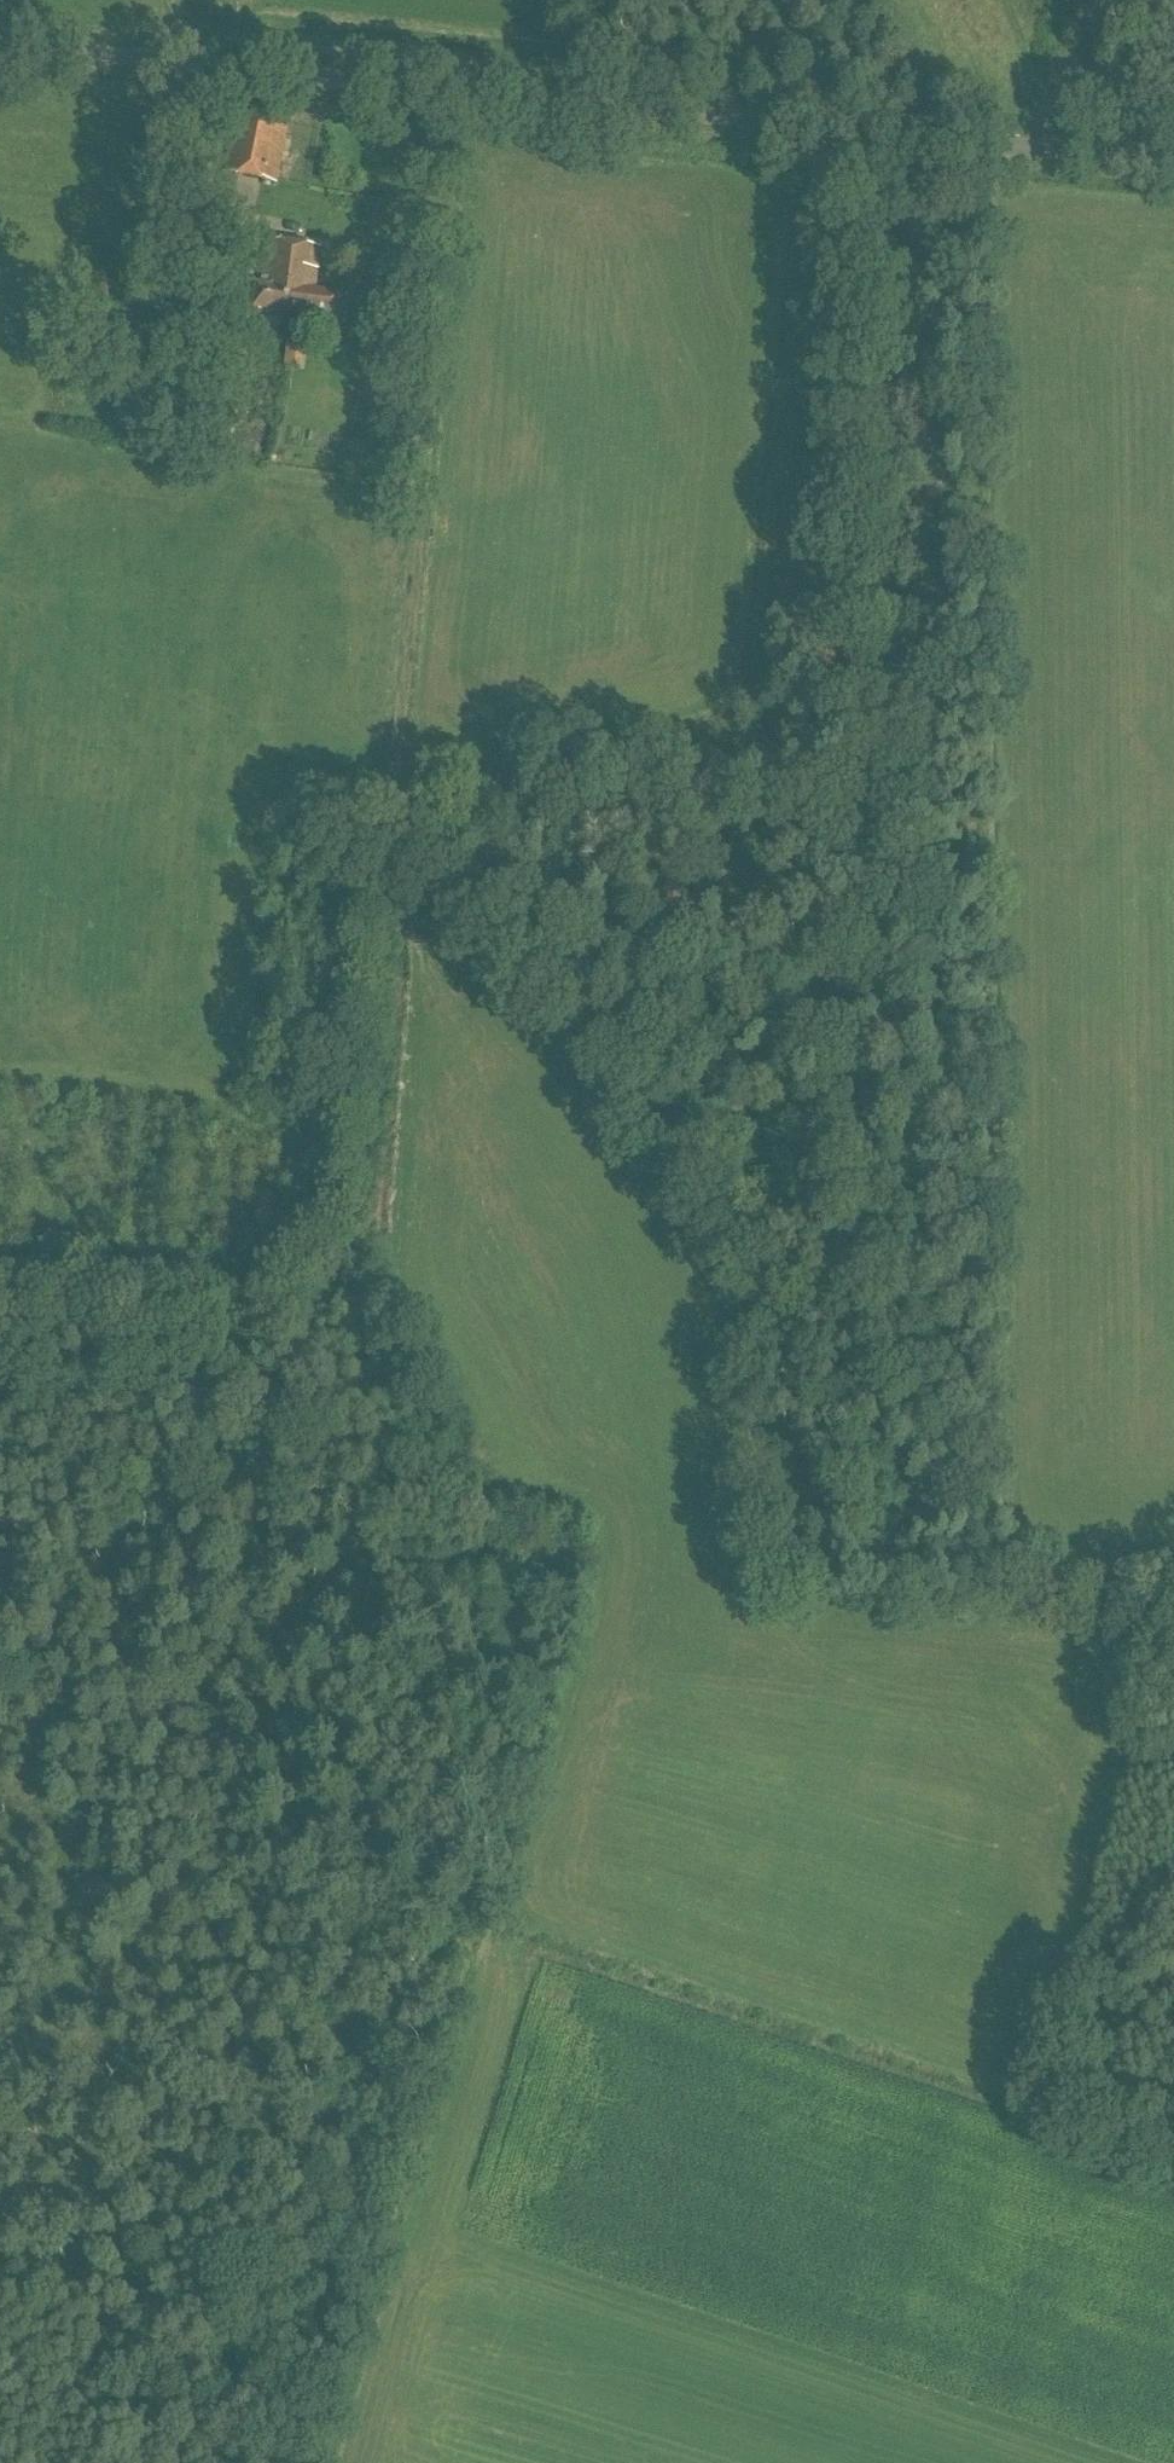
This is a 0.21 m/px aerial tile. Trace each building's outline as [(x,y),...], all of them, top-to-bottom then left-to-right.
[(289,113),(239,103),(225,173),(275,183),(289,113)] [(285,313),(294,244),(268,241),(263,286),(257,286),(254,309),(285,313)] [(294,244),(285,313),(339,319),(341,296),(314,293),(320,248),(294,244)]
